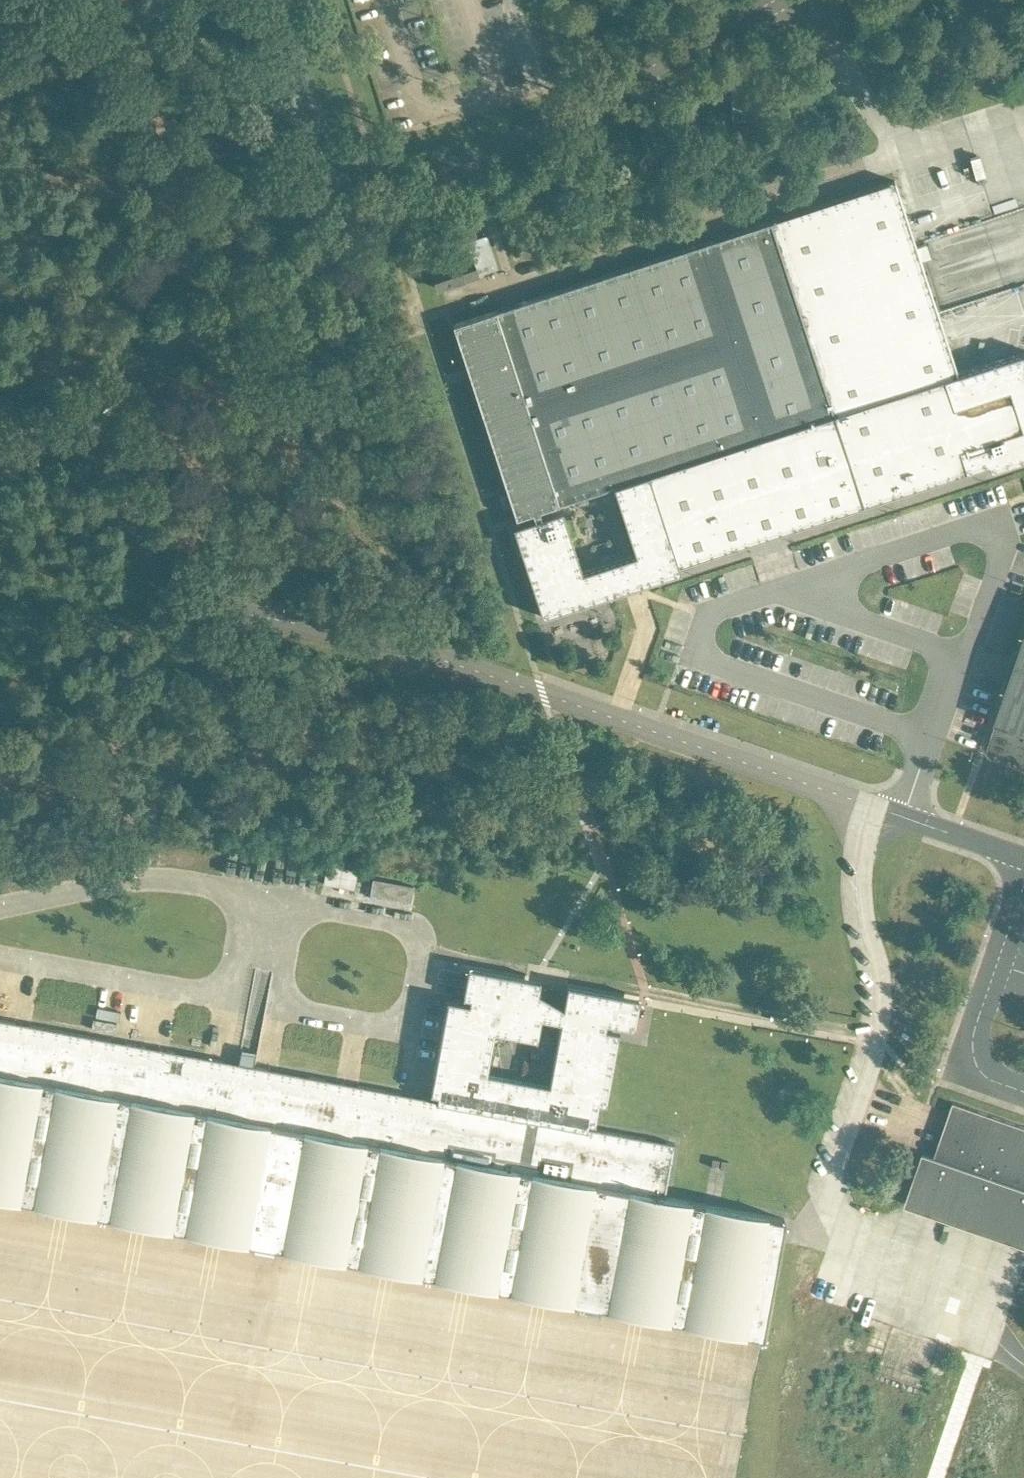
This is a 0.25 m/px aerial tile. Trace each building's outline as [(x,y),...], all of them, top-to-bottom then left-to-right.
[(653,101),(661,116),(672,110),(663,95),(653,101)] [(542,616),(605,596),(596,567),(582,571),(562,510),(541,516),(539,510),(613,486),(645,583),(681,571),(679,564),(987,464),(989,470),(1023,459),(1023,351),(958,373),(895,180),(758,224),(453,324),(507,491),(499,494),(504,509),(512,506),(516,517),(531,512),(533,519),(519,523),(522,530),(515,532),(542,616)] [(431,267),(438,288),(498,267),(486,234),(444,249),(447,256),(444,258),(445,262),(431,267)] [(1023,759),(1023,641),(987,747),(1023,759)] [(323,883),(355,889),(358,870),(327,864),(323,883)] [(370,893),(410,901),(413,886),(373,878),(370,893)] [(253,1065),(255,1053),(241,1050),(238,1062),(32,1025),(0,1019),(0,1195),(253,1242),(252,1248),(274,1252),(275,1246),(578,1302),(577,1307),(599,1312),(600,1306),(763,1336),(784,1218),(665,1196),(675,1143),(586,1127),(589,1113),(588,1113),(590,1107),(597,1108),(611,1031),(612,1031),(612,1029),(605,1027),(606,1022),(632,1027),(634,1028),(638,1004),(636,1004),(568,992),(568,991),(566,991),(563,1006),(525,984),(469,973),(467,972),(462,996),(464,996),(470,997),(469,1002),(447,998),(446,1000),(447,1000),(433,1077),(440,1079),(439,1085),(438,1085),(436,1098),(253,1065)] [(907,1202),(1023,1242),(1023,1126),(954,1102),(935,1156),(924,1152),(907,1202)] [(869,1351),(880,1355),(888,1331),(877,1327),(869,1351)] [(933,1369),(944,1373),(951,1353),(940,1349),(933,1369)]
